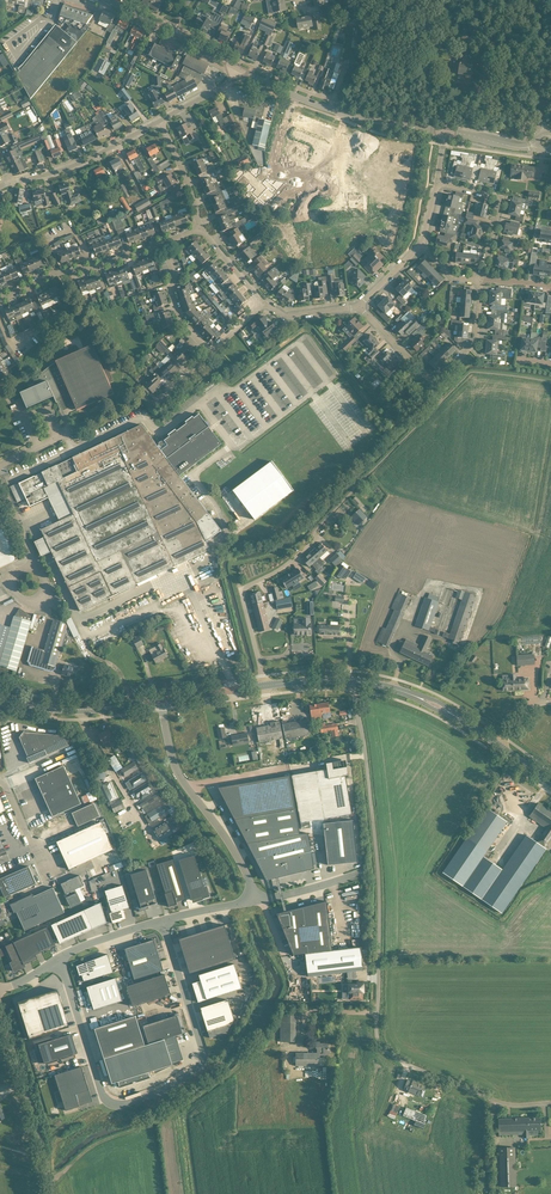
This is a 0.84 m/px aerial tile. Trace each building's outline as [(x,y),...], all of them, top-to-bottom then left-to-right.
[(13,4),(20,5),(20,7),(19,7),(18,12),(26,14),(27,10),(28,10),(29,2),(29,0),(13,0),(13,4)] [(150,7),(158,11),(162,3),(164,0),(154,0),(150,7)] [(269,15),(275,14),(274,12),(280,11),(286,10),(285,10),(283,1),(285,1),(285,0),(266,0),(269,15)] [(21,80),(31,99),(89,27),(94,18),(92,17),(95,13),(87,11),(86,13),(72,8),(73,7),(65,3),(63,9),(58,23),(62,26),(65,23),(69,27),(68,28),(65,32),(62,30),(58,26),(25,66),(20,70),(21,71),(18,75),(21,80)] [(224,4),(219,13),(221,14),(225,16),(229,7),(224,4)] [(104,11),(102,15),(100,20),(109,24),(106,30),(111,33),(117,22),(116,22),(113,20),(115,16),(104,11)] [(199,27),(207,32),(209,29),(211,27),(216,30),(223,17),(216,13),(211,21),(205,17),(204,19),(199,16),(198,18),(196,21),(195,23),(200,26),(199,27)] [(245,24),(245,25),(252,26),(254,17),(243,15),(242,23),(245,24)] [(297,19),(298,25),(299,28),(312,26),(312,25),(315,25),(316,30),(321,29),(320,27),(319,21),(314,22),(312,23),(310,16),(297,19)] [(269,18),(268,20),(263,18),(260,25),(273,31),(276,24),(274,23),(275,21),(269,18)] [(130,24),(122,19),(118,26),(117,25),(114,30),(113,30),(107,43),(111,45),(117,32),(124,35),(126,30),(127,30),(130,24)] [(219,31),(222,32),(219,39),(227,43),(231,34),(227,32),(229,28),(222,25),(219,31)] [(130,35),(124,47),(130,49),(132,44),(140,29),(134,26),(130,35)] [(130,49),(134,52),(145,32),(140,29),(132,44),(130,49)] [(441,38),(446,43),(454,36),(449,31),(441,38)] [(237,42),(233,50),(242,54),(251,35),(245,32),(242,38),(243,38),(241,43),(238,42),(237,42)] [(271,37),(267,35),(263,45),(267,46),(271,37)] [(279,57),(282,58),(278,68),(281,70),(281,71),(285,73),(289,65),(290,61),(287,60),(288,57),(289,53),(293,44),(286,41),(279,57)] [(146,54),(152,57),(158,45),(152,42),(152,44),(148,50),(146,54)] [(262,47),(259,45),(255,44),(254,44),(252,48),(249,56),(257,60),(262,47)] [(280,53),(283,47),(276,44),(273,50),(280,53)] [(152,57),(158,60),(164,49),(158,46),(159,46),(158,45),(152,57)] [(158,60),(164,63),(170,52),(164,49),(158,60)] [(164,63),(170,66),(176,54),(175,54),(175,55),(170,52),(164,63)] [(271,67),(275,59),(270,57),(271,54),(268,52),(263,61),(267,63),(266,65),(271,67)] [(293,71),(292,74),(295,76),(295,78),(299,80),(302,74),(303,71),(304,68),(300,66),(304,55),(299,53),(294,64),(296,65),(293,71)] [(132,56),(129,63),(126,68),(130,70),(138,56),(133,54),(132,56)] [(176,54),(170,66),(175,69),(181,57),(176,54)] [(209,67),(187,55),(183,64),(185,65),(179,77),(186,80),(182,82),(184,85),(194,80),(198,86),(201,82),(209,67)] [(458,73),(458,74),(471,76),(473,66),(466,64),(466,55),(460,55),(460,63),(459,63),(459,64),(456,63),(455,73),(458,73)] [(96,76),(102,79),(104,75),(105,73),(110,63),(99,58),(93,70),(98,72),(96,76)] [(322,83),(320,89),(327,91),(328,88),(328,87),(333,89),(335,83),(334,83),(336,77),(333,76),(335,71),(334,71),(336,64),(327,60),(321,76),(324,77),(322,83)] [(310,71),(307,77),(306,81),(309,82),(309,84),(313,86),(317,77),(313,75),(314,73),(310,71)] [(103,80),(110,84),(112,80),(109,78),(109,77),(105,75),(103,79),(103,80)] [(123,85),(129,88),(134,78),(128,75),(123,85)] [(81,79),(76,86),(67,95),(68,97),(70,96),(73,102),(83,96),(81,93),(82,92),(81,91),(87,84),(81,79)] [(182,82),(176,85),(173,87),(171,84),(168,86),(170,91),(165,93),(169,102),(170,103),(173,101),(173,100),(198,86),(194,80),(184,85),(182,82)] [(124,88),(119,92),(127,102),(132,98),(124,88)] [(165,104),(160,96),(157,89),(148,94),(152,100),(156,108),(165,104)] [(128,114),(132,121),(140,116),(135,109),(131,104),(122,111),(125,116),(128,114)] [(210,112),(213,117),(216,123),(219,121),(221,127),(226,124),(217,108),(210,112)] [(253,145),(258,147),(258,150),(265,151),(265,148),(270,127),(271,122),(262,119),(263,116),(255,114),(256,110),(245,108),(243,116),(249,118),(253,119),(253,121),(258,123),(257,129),(253,145)] [(2,121),(13,115),(11,110),(5,113),(0,116),(0,118),(2,121)] [(100,114),(103,118),(108,124),(110,123),(113,127),(114,129),(119,127),(119,128),(122,126),(122,125),(117,114),(109,118),(107,114),(106,115),(105,111),(100,114)] [(99,122),(103,118),(100,114),(100,113),(95,117),(99,122)] [(227,117),(232,125),(236,123),(232,114),(227,117)] [(275,115),(274,120),(285,123),(284,128),(298,131),(299,125),(293,124),(294,120),(275,115)] [(0,127),(0,134),(4,131),(10,128),(7,123),(0,127)] [(94,127),(96,131),(99,138),(103,135),(104,136),(105,136),(107,135),(107,134),(107,133),(104,126),(103,127),(101,123),(94,127)] [(75,131),(78,136),(81,141),(83,140),(85,145),(93,141),(96,139),(92,131),(88,124),(80,128),(75,131)] [(189,138),(191,141),(197,138),(192,127),(188,129),(186,124),(177,129),(182,138),(187,136),(188,139),(189,138)] [(60,139),(62,142),(64,148),(68,146),(70,152),(78,148),(70,128),(65,130),(68,136),(60,139)] [(271,130),(270,135),(289,139),(290,135),(296,137),(298,131),(291,129),(284,128),(283,133),(271,130)] [(2,146),(10,142),(12,141),(13,144),(18,142),(17,140),(18,140),(17,138),(17,139),(15,134),(10,136),(8,133),(6,134),(4,131),(0,134),(0,142),(2,146)] [(209,141),(210,141),(212,145),(215,143),(213,139),(212,140),(209,133),(206,134),(209,141)] [(270,135),(269,139),(281,142),(280,147),(293,151),(295,145),(288,143),(289,139),(270,135)] [(44,136),(41,137),(46,151),(50,149),(47,140),(46,140),(44,136)] [(29,139),(25,141),(18,144),(20,148),(31,144),(29,139)] [(51,152),(52,153),(54,158),(63,155),(61,152),(64,151),(58,139),(52,142),(56,150),(51,152)] [(147,149),(150,154),(151,156),(153,160),(157,158),(155,154),(159,152),(155,145),(147,149)] [(278,152),(265,149),(265,154),(284,159),(285,155),(292,156),(293,151),(280,147),(278,152)] [(397,147),(394,158),(399,159),(397,165),(395,175),(397,175),(406,177),(408,167),(412,150),(397,147)] [(6,155),(11,164),(20,160),(25,158),(22,152),(17,154),(15,150),(12,152),(6,155)] [(127,154),(130,159),(130,161),(134,159),(141,173),(145,170),(135,150),(127,154)] [(34,153),(36,159),(38,164),(42,162),(40,155),(38,151),(37,152),(36,152),(34,153)] [(284,159),(265,154),(265,159),(276,162),(275,167),(289,170),(290,164),(283,163),(284,159)] [(457,163),(457,161),(454,161),(451,174),(457,175),(456,177),(462,179),(468,155),(461,154),(461,157),(461,158),(462,159),(461,165),(458,164),(457,163)] [(471,179),(474,179),(478,164),(477,166),(475,166),(474,167),(473,168),(470,167),(471,161),(473,160),(474,161),(475,157),(468,155),(462,179),(470,181),(471,179)] [(246,156),(237,161),(240,166),(249,161),(246,156)] [(193,163),(196,169),(209,164),(206,157),(202,159),(193,163)] [(486,182),(492,159),(485,157),(484,161),(485,161),(486,162),(485,168),(482,167),(481,166),(481,165),(478,164),(474,179),(475,177),(481,179),(480,181),(486,182)] [(111,163),(113,168),(117,175),(125,171),(122,165),(118,158),(111,163)] [(168,159),(157,166),(155,163),(151,166),(156,174),(160,171),(171,165),(168,159)] [(498,183),(501,170),(498,169),(498,170),(497,171),(494,171),(495,165),(497,164),(498,161),(498,160),(493,159),(492,159),(486,182),(491,184),(492,181),(498,183)] [(20,160),(11,164),(16,174),(25,170),(20,160)] [(205,173),(206,176),(216,171),(214,167),(211,168),(209,164),(196,169),(198,176),(205,173)] [(510,175),(516,176),(516,179),(526,181),(527,177),(534,178),(535,167),(512,164),(510,175)] [(318,165),(315,179),(322,180),(324,172),(327,172),(329,165),(325,165),(325,166),(318,165)] [(94,171),(97,176),(98,178),(105,173),(102,167),(94,171)] [(260,168),(258,174),(280,179),(281,174),(287,176),(289,170),(275,167),(273,173),(266,171),(266,167),(260,168)] [(260,168),(249,169),(250,169),(250,171),(250,172),(257,178),(260,175),(261,174),(258,174),(260,168)] [(350,169),(348,176),(352,177),(349,187),(356,189),(360,172),(350,169)] [(239,171),(231,179),(235,184),(245,173),(244,170),(239,171)] [(331,170),(328,182),(335,184),(338,172),(331,170)] [(201,181),(204,188),(217,182),(215,177),(218,176),(216,171),(206,176),(207,179),(201,181)] [(338,172),(335,184),(342,185),(345,174),(338,172)] [(155,179),(159,185),(158,186),(161,192),(163,191),(162,190),(164,189),(165,190),(168,188),(177,183),(172,174),(167,177),(164,174),(155,179)] [(397,175),(396,181),(406,184),(408,177),(406,177),(397,175)] [(145,184),(141,177),(137,179),(141,186),(145,184)] [(249,183),(244,189),(248,193),(246,195),(250,198),(253,195),(256,198),(253,201),(262,210),(267,205),(265,204),(269,200),(270,200),(276,195),(273,193),(276,190),(278,191),(285,183),(286,184),(287,183),(266,178),(262,183),(267,188),(258,197),(253,193),(256,189),(249,183)] [(396,181),(394,188),(405,190),(406,184),(396,181)] [(217,182),(204,188),(206,194),(214,191),(215,194),(224,190),(222,185),(219,187),(217,182)] [(72,192),(71,188),(69,183),(59,186),(62,195),(66,194),(70,205),(75,203),(82,201),(79,194),(72,196),(71,192),(72,192)] [(119,187),(123,194),(126,199),(130,197),(127,191),(123,184),(119,187)] [(16,188),(14,203),(20,204),(20,206),(19,206),(21,213),(32,210),(30,204),(22,206),(22,204),(25,190),(16,188)] [(394,188),(393,194),(403,197),(405,190),(394,188)] [(33,192),(34,198),(35,201),(44,199),(45,206),(50,205),(48,197),(46,197),(45,190),(33,192)] [(448,194),(447,200),(457,203),(459,197),(462,197),(464,193),(456,191),(455,196),(448,194)] [(210,199),(213,206),(226,200),(223,192),(218,194),(219,195),(210,199)] [(51,195),(57,206),(61,204),(60,201),(60,200),(59,199),(56,193),(51,195)] [(393,194),(391,201),(401,203),(403,197),(393,194)] [(128,211),(127,212),(128,216),(135,213),(133,210),(132,207),(130,208),(123,196),(119,199),(121,202),(122,202),(128,211)] [(314,198),(312,205),(320,207),(319,210),(321,211),(328,213),(334,214),(336,209),(324,206),(325,201),(314,198)] [(512,201),(510,208),(521,210),(523,203),(531,205),(532,201),(520,198),(519,203),(512,201)] [(135,206),(138,211),(150,204),(147,199),(135,206)] [(151,209),(154,218),(158,217),(155,209),(160,206),(161,207),(164,206),(163,205),(167,203),(165,200),(162,201),(159,203),(150,208),(151,209)] [(226,200),(213,206),(216,212),(225,208),(227,211),(236,207),(234,202),(228,204),(226,200)] [(452,208),(451,212),(458,214),(460,215),(463,204),(457,203),(447,200),(445,206),(452,208)] [(475,215),(486,218),(487,213),(486,213),(488,205),(479,203),(477,211),(477,210),(475,215)] [(337,212),(334,223),(339,224),(340,221),(346,223),(350,208),(350,207),(349,208),(343,206),(341,213),(337,212)] [(229,215),(238,211),(236,207),(227,211),(229,215)] [(350,208),(346,222),(353,224),(352,227),(357,228),(359,218),(355,217),(357,209),(350,208)] [(521,210),(510,208),(508,214),(516,216),(515,220),(522,222),(524,215),(520,214),(521,210)] [(117,217),(113,209),(108,211),(109,214),(106,215),(107,219),(111,217),(112,219),(117,217)] [(179,214),(178,214),(182,224),(188,221),(184,209),(178,211),(179,214)] [(311,212),(309,219),(323,222),(325,216),(327,217),(328,213),(321,211),(321,214),(311,212)] [(443,215),(441,221),(452,224),(454,218),(457,218),(458,214),(451,212),(450,216),(443,215)] [(178,214),(172,217),(172,218),(176,227),(175,226),(182,224),(178,214)] [(217,218),(220,225),(230,221),(234,219),(236,218),(235,215),(228,218),(227,214),(217,218)] [(386,215),(384,223),(397,226),(398,222),(397,221),(398,218),(386,215)] [(120,217),(116,218),(122,234),(126,233),(126,234),(129,243),(136,241),(132,231),(131,227),(125,230),(124,227),(120,217)] [(473,219),(466,217),(464,223),(473,225),(470,237),(477,239),(477,237),(481,238),(484,227),(478,226),(479,221),(473,219)] [(112,220),(116,230),(120,229),(116,218),(112,220)] [(172,218),(166,221),(169,230),(176,227),(172,218)] [(238,228),(239,227),(243,224),(247,222),(245,218),(244,219),(243,218),(235,223),(238,228)] [(166,221),(165,219),(158,221),(163,232),(169,230),(166,221)] [(230,221),(220,225),(223,231),(232,227),(231,224),(236,222),(234,219),(230,221)] [(151,221),(144,224),(150,237),(156,235),(152,226),(151,221)] [(452,224),(441,221),(440,221),(439,226),(440,226),(440,227),(450,230),(452,224)] [(507,234),(511,235),(512,233),(517,235),(520,224),(518,223),(513,222),(512,225),(506,223),(504,231),(508,232),(507,234)] [(384,223),(383,230),(394,233),(395,230),(396,230),(397,226),(384,223)] [(138,226),(139,229),(139,231),(142,238),(143,240),(150,237),(144,224),(138,226)] [(308,224),(306,231),(314,232),(312,239),(319,243),(321,234),(320,234),(322,227),(308,224)] [(534,238),(535,234),(540,235),(540,238),(544,239),(544,242),(550,243),(550,232),(542,230),(543,226),(536,225),(534,238)] [(242,234),(238,228),(231,232),(233,236),(228,239),(233,248),(246,240),(242,234)] [(139,229),(132,231),(136,241),(142,238),(139,231),(139,229)] [(264,230),(257,235),(249,242),(252,246),(260,239),(259,238),(263,235),(265,235),(267,234),(264,230)] [(383,230),(381,237),(394,240),(395,236),(394,235),(394,233),(383,230)] [(436,243),(442,245),(442,246),(446,246),(447,246),(448,241),(452,243),(454,236),(451,235),(445,233),(444,237),(438,235),(436,243)] [(109,249),(106,241),(104,236),(102,236),(103,240),(99,241),(102,251),(109,249)] [(119,236),(112,238),(116,248),(122,246),(120,240),(119,236)] [(381,237),(379,244),(391,247),(392,244),(393,244),(394,240),(381,237)] [(99,241),(97,238),(87,242),(89,247),(92,245),(96,254),(102,251),(99,241)] [(116,248),(112,238),(106,241),(109,249),(109,251),(116,248)] [(303,238),(298,242),(308,256),(313,252),(315,255),(323,249),(319,244),(315,241),(309,245),(303,238)] [(500,241),(499,245),(500,245),(500,248),(505,249),(505,252),(510,253),(511,251),(511,247),(514,247),(515,248),(516,244),(518,245),(518,241),(516,240),(510,239),(509,242),(502,241),(501,241),(500,241)] [(188,248),(191,252),(199,246),(195,241),(188,248)] [(285,241),(280,245),(288,257),(294,253),(297,257),(303,253),(297,245),(292,249),(285,241)] [(191,252),(195,256),(202,250),(199,246),(191,252)] [(256,255),(253,251),(249,246),(240,255),(247,263),(256,255)] [(72,249),(75,257),(75,259),(82,256),(78,247),(72,249)] [(356,247),(349,254),(352,257),(358,264),(362,260),(360,258),(363,255),(356,247)] [(71,248),(65,250),(68,260),(75,257),(72,249),(71,248)] [(68,260),(65,250),(57,253),(61,263),(69,260),(68,260)] [(198,258),(199,259),(207,252),(206,251),(204,252),(202,250),(195,256),(197,259),(198,258)] [(365,267),(368,270),(372,274),(379,268),(378,267),(380,266),(380,263),(378,262),(383,257),(379,253),(375,250),(367,258),(370,262),(365,267)] [(33,259),(33,260),(37,268),(43,265),(41,259),(43,258),(39,251),(31,255),(33,259)] [(207,252),(199,259),(202,264),(211,257),(207,252)] [(261,256),(258,258),(253,262),(257,266),(253,270),(258,276),(268,269),(265,266),(268,264),(261,256)] [(152,257),(145,259),(149,269),(150,269),(155,267),(152,257)] [(497,258),(495,266),(499,267),(498,269),(504,271),(504,268),(506,268),(512,270),(514,263),(527,267),(528,263),(512,259),(511,258),(505,257),(504,260),(497,258)] [(31,272),(27,263),(24,264),(20,258),(15,260),(18,268),(21,267),(25,275),(31,272)] [(349,261),(352,264),(355,267),(358,264),(355,261),(352,258),(349,261)] [(145,259),(138,262),(139,263),(142,271),(149,269),(145,259)] [(33,260),(27,263),(31,272),(37,269),(37,268),(33,260)] [(418,267),(423,272),(430,265),(425,260),(418,267)] [(134,271),(131,273),(133,278),(137,288),(138,290),(139,293),(142,291),(141,288),(137,277),(137,276),(143,274),(142,271),(139,263),(138,262),(135,264),(135,265),(132,266),(134,271)] [(203,273),(208,278),(211,275),(220,268),(220,267),(219,268),(214,263),(207,270),(203,273)] [(550,277),(550,268),(550,266),(535,264),(534,274),(550,277)] [(423,272),(427,277),(434,270),(430,265),(423,272)] [(7,266),(1,269),(3,274),(7,282),(13,279),(9,270),(7,266)] [(19,276),(15,267),(9,270),(13,279),(19,276)] [(271,270),(270,271),(265,275),(268,278),(263,282),(270,290),(277,284),(275,282),(279,278),(277,276),(278,274),(279,273),(275,267),(271,270)] [(126,268),(119,271),(123,281),(130,278),(126,268)] [(212,283),(217,279),(225,273),(220,268),(211,275),(208,278),(209,277),(213,282),(212,283)] [(361,272),(358,269),(351,275),(354,278),(350,281),(354,285),(356,284),(359,287),(363,283),(361,281),(366,277),(361,272)] [(412,277),(415,280),(416,278),(414,275),(415,274),(410,269),(407,272),(409,274),(411,277),(412,277)] [(427,277),(432,282),(439,275),(434,270),(427,277)] [(112,271),(105,274),(111,288),(117,285),(116,284),(116,282),(113,273),(112,271)] [(119,271),(113,273),(116,282),(116,284),(123,281),(119,271)] [(152,277),(152,279),(153,282),(163,278),(161,271),(156,272),(157,275),(152,277)] [(212,283),(219,291),(227,285),(225,282),(229,278),(225,273),(217,279),(212,283)] [(334,275),(328,276),(329,282),(329,283),(330,289),(334,288),(335,296),(345,295),(344,289),(343,284),(335,285),(334,275)] [(432,282),(437,287),(444,280),(439,275),(432,282)] [(98,276),(92,279),(96,289),(102,286),(103,289),(106,288),(103,280),(100,281),(98,276)] [(315,283),(315,288),(316,293),(316,299),(324,298),(324,294),(327,294),(325,281),(325,277),(318,278),(319,281),(316,282),(315,283)] [(92,279),(86,282),(89,290),(89,291),(96,289),(92,279)] [(85,280),(78,282),(82,292),(83,294),(89,291),(89,290),(86,282),(85,280)] [(404,280),(400,284),(408,292),(410,295),(414,291),(412,288),(404,280)] [(179,291),(181,298),(190,295),(191,295),(194,294),(190,283),(180,286),(182,290),(179,291)] [(312,293),(311,287),(311,283),(303,284),(304,289),(300,290),(300,295),(299,295),(300,301),(301,301),(302,302),(305,301),(305,300),(309,300),(308,294),(312,293)] [(230,296),(230,297),(238,289),(234,284),(229,287),(227,285),(219,291),(217,293),(224,302),(230,296)] [(408,292),(400,284),(395,289),(403,297),(408,292)] [(56,285),(49,289),(50,290),(54,300),(54,298),(55,298),(61,295),(56,285)] [(296,290),(291,290),(289,289),(289,292),(282,288),(279,292),(276,297),(281,300),(282,299),(287,303),(290,299),(295,300),(296,294),(296,290)] [(490,291),(490,298),(506,299),(511,299),(512,289),(504,288),(498,288),(498,292),(490,291)] [(155,298),(156,301),(166,297),(166,296),(167,295),(166,292),(165,292),(164,292),(164,291),(157,293),(156,289),(148,292),(151,299),(155,298)] [(230,297),(234,302),(242,295),(237,290),(238,289),(230,297)] [(50,290),(43,293),(50,306),(56,304),(54,300),(50,290)] [(535,305),(537,292),(536,292),(535,292),(534,292),(533,292),(530,292),(529,300),(524,299),(523,308),(530,309),(531,304),(535,305)] [(539,292),(537,292),(535,305),(541,306),(541,307),(545,308),(546,303),(542,303),(544,294),(540,293),(539,292)] [(39,301),(37,302),(40,307),(41,310),(44,309),(50,306),(43,293),(37,296),(39,301)] [(83,294),(78,296),(82,306),(86,304),(83,294)] [(181,298),(183,304),(194,301),(191,295),(190,295),(181,298)] [(242,295),(234,302),(231,304),(235,308),(234,309),(237,313),(244,307),(242,305),(246,301),(242,295)] [(397,298),(403,305),(406,302),(400,295),(397,298)] [(388,296),(383,301),(390,309),(395,304),(388,296)] [(154,308),(155,312),(161,310),(163,310),(162,306),(168,304),(166,297),(156,301),(153,302),(154,306),(154,308)] [(40,311),(36,301),(32,303),(30,298),(23,301),(24,302),(29,312),(30,314),(34,312),(35,313),(36,313),(40,311)] [(506,299),(490,298),(489,304),(497,305),(497,310),(507,311),(508,305),(505,305),(506,299)] [(183,304),(186,313),(196,307),(194,301),(183,304)] [(390,309),(383,301),(378,306),(386,314),(390,309)] [(24,302),(18,305),(22,315),(29,312),(24,302)] [(12,308),(15,316),(16,317),(22,315),(18,305),(12,308)] [(11,322),(17,319),(15,316),(12,308),(11,306),(4,309),(9,319),(11,322)] [(186,313),(192,319),(202,310),(198,306),(196,307),(186,313)] [(154,313),(156,318),(158,323),(161,322),(171,318),(171,317),(172,317),(171,312),(169,313),(169,312),(163,314),(161,310),(155,312),(154,313)] [(200,322),(202,324),(209,318),(212,315),(209,312),(207,314),(203,310),(202,310),(192,319),(193,320),(192,320),(194,323),(195,322),(197,324),(200,322)] [(400,324),(395,329),(396,329),(396,330),(398,332),(399,332),(402,335),(407,330),(411,333),(415,329),(417,327),(419,325),(413,319),(415,317),(409,311),(401,319),(403,321),(400,324)] [(380,315),(387,323),(390,320),(383,312),(380,315)] [(489,316),(488,322),(499,323),(503,323),(504,313),(503,312),(497,312),(496,316),(489,316)] [(260,331),(261,330),(270,323),(269,321),(269,320),(269,319),(269,318),(268,318),(267,318),(265,316),(258,322),(255,318),(248,326),(252,331),(258,327),(260,331)] [(171,318),(161,322),(162,325),(159,326),(161,333),(168,330),(167,327),(174,325),(171,318)] [(200,331),(205,336),(213,329),(210,326),(214,323),(209,318),(202,324),(204,327),(200,331)] [(346,326),(350,330),(355,335),(359,331),(363,327),(359,323),(360,322),(358,320),(357,321),(354,318),(346,326)] [(26,323),(27,324),(29,329),(35,326),(33,320),(26,323)] [(458,325),(457,331),(468,332),(469,325),(462,325),(462,321),(451,320),(451,324),(458,325)] [(270,323),(261,330),(264,334),(260,336),(265,343),(272,338),(269,334),(276,329),(274,326),(275,325),(275,324),(274,323),(273,323),(272,323),(271,322),(270,323)] [(414,333),(418,337),(410,344),(417,351),(424,344),(421,341),(424,339),(423,337),(426,335),(423,332),(429,327),(425,322),(412,334),(412,335),(414,333)] [(496,330),(495,335),(503,336),(504,330),(503,330),(503,323),(499,323),(488,322),(488,329),(496,330)] [(13,327),(11,324),(7,326),(10,332),(9,332),(10,335),(15,333),(13,327)] [(213,329),(205,336),(210,341),(212,339),(214,342),(225,332),(222,328),(219,331),(215,327),(213,329)] [(448,337),(442,331),(440,333),(446,340),(448,337)] [(468,332),(457,331),(457,335),(455,335),(455,340),(456,342),(460,342),(461,338),(468,338),(468,332)] [(365,343),(368,346),(376,338),(374,337),(373,337),(370,334),(366,338),(362,334),(357,340),(360,344),(363,346),(365,343)] [(525,351),(528,351),(530,339),(526,339),(527,336),(519,335),(518,345),(521,345),(521,350),(521,351),(522,351),(524,352),(525,351)] [(353,337),(345,344),(342,347),(345,351),(348,348),(353,343),(355,341),(356,340),(353,337)] [(530,339),(528,351),(531,352),(532,353),(534,353),(535,353),(535,352),(536,352),(537,347),(541,348),(542,341),(542,338),(534,337),(533,340),(530,339)] [(367,356),(371,360),(379,351),(376,348),(380,344),(376,340),(377,340),(376,338),(368,346),(365,349),(369,354),(367,356)] [(180,342),(175,347),(187,360),(190,357),(189,357),(192,354),(188,350),(190,347),(182,339),(180,340),(180,342)] [(161,341),(158,344),(165,352),(168,354),(171,351),(161,341)] [(450,343),(445,348),(451,354),(456,350),(450,343)] [(158,344),(156,347),(163,354),(165,352),(158,344)] [(20,393),(22,397),(27,408),(28,408),(27,408),(54,396),(56,403),(57,402),(59,401),(64,411),(77,405),(77,406),(79,405),(80,409),(114,394),(109,383),(114,381),(102,354),(97,356),(92,345),(59,360),(56,361),(56,362),(44,371),(43,371),(42,373),(41,374),(40,375),(39,376),(38,378),(38,379),(37,381),(37,382),(37,384),(37,385),(20,393)] [(187,360),(175,347),(173,350),(172,353),(174,355),(174,356),(181,364),(184,362),(187,360)] [(445,348),(440,352),(446,359),(451,354),(445,348)] [(388,351),(387,352),(387,351),(383,355),(379,351),(371,360),(375,363),(380,358),(385,363),(392,355),(388,351)] [(440,352),(435,357),(441,364),(446,359),(440,352)] [(161,361),(164,365),(171,358),(168,355),(161,361)] [(392,355),(385,363),(381,367),(389,375),(396,369),(393,365),(396,361),(393,358),(394,357),(392,355)] [(441,364),(435,357),(429,363),(436,371),(439,369),(438,368),(441,364)] [(171,359),(164,366),(174,376),(179,371),(175,367),(177,365),(172,359),(171,359)] [(6,367),(8,366),(4,360),(1,362),(0,363),(0,372),(6,367)] [(152,368),(161,377),(163,375),(169,380),(170,381),(172,379),(172,377),(174,376),(164,366),(163,365),(160,368),(157,365),(153,369),(152,368)] [(0,372),(0,377),(2,380),(11,373),(6,367),(0,372)] [(153,374),(148,378),(151,381),(159,390),(161,387),(160,386),(162,384),(160,381),(163,379),(161,377),(152,368),(149,370),(153,374)] [(151,381),(148,378),(143,383),(144,384),(141,386),(148,393),(150,391),(153,393),(155,391),(156,392),(159,390),(151,381)] [(284,401),(279,404),(282,411),(292,405),(286,395),(282,398),(284,401)] [(263,408),(265,410),(262,412),(268,422),(277,417),(270,405),(263,408)] [(157,446),(142,425),(80,454),(80,453),(73,457),(73,458),(19,484),(26,497),(30,495),(31,497),(27,499),(30,506),(49,498),(60,521),(42,530),(67,583),(66,583),(71,592),(80,611),(210,549),(206,542),(221,530),(209,513),(208,514),(179,475),(221,444),(209,428),(209,427),(199,414),(194,418),(193,416),(185,422),(187,424),(177,431),(175,429),(168,435),(170,437),(164,441),(166,443),(165,443),(164,442),(163,442),(163,441),(162,441),(159,442),(159,443),(159,444),(159,445),(159,446),(157,446)] [(217,462),(220,468),(234,460),(230,454),(217,462)] [(272,461),(233,490),(255,520),(294,491),(272,461)] [(226,487),(221,491),(224,496),(230,492),(226,487)] [(360,509),(352,516),(357,521),(356,522),(358,525),(367,517),(360,509)] [(18,560),(18,559),(0,521),(0,568),(18,560)] [(34,541),(41,556),(51,552),(45,537),(34,541)] [(321,543),(310,553),(321,567),(325,563),(320,558),(327,551),(325,548),(321,543)] [(330,560),(337,568),(341,564),(343,560),(345,556),(340,550),(330,560)] [(321,567),(310,553),(302,560),(306,564),(309,567),(313,564),(318,570),(321,567)] [(341,564),(333,576),(335,578),(337,576),(340,579),(346,579),(351,571),(347,568),(341,564)] [(281,579),(287,588),(293,585),(292,584),(298,580),(298,581),(304,578),(298,568),(298,569),(281,579)] [(357,572),(353,578),(362,583),(366,578),(357,572)] [(327,582),(319,574),(315,578),(322,586),(327,582)] [(307,586),(310,591),(319,586),(316,581),(307,586)] [(177,595),(174,587),(159,592),(162,600),(177,595)] [(279,592),(278,587),(271,589),(274,600),(280,599),(280,598),(284,597),(283,591),(279,592)] [(260,592),(250,594),(253,606),(263,603),(260,592)] [(444,632),(443,636),(449,638),(453,640),(452,643),(459,645),(460,642),(476,596),(465,592),(462,600),(450,634),(444,632)] [(395,610),(386,629),(383,627),(377,641),(383,644),(386,645),(389,646),(395,633),(403,613),(410,598),(398,593),(391,609),(395,610)] [(425,597),(415,626),(434,632),(434,633),(438,635),(439,630),(436,629),(431,627),(439,602),(438,602),(439,596),(429,593),(428,598),(425,597)] [(274,601),(271,601),(272,603),(273,603),(274,607),(277,606),(277,610),(290,607),(293,607),(291,598),(289,598),(276,600),(276,601),(274,601)] [(38,613),(40,610),(25,603),(24,606),(38,613)] [(263,603),(253,606),(260,632),(270,629),(263,603)] [(13,670),(13,673),(15,674),(16,671),(17,671),(33,617),(20,608),(20,609),(17,614),(16,617),(14,616),(11,628),(0,624),(0,666),(13,670)] [(71,617),(66,620),(74,638),(80,636),(71,617)] [(277,618),(272,627),(278,630),(283,621),(277,618)] [(303,624),(294,624),(295,635),(311,634),(310,624),(309,618),(302,619),(303,624)] [(56,667),(60,650),(62,651),(67,634),(65,634),(67,627),(65,624),(54,620),(45,650),(33,647),(29,661),(31,665),(51,671),(55,669),(56,667)] [(341,626),(320,625),(320,632),(320,634),(324,634),(324,635),(327,635),(327,634),(332,634),(332,635),(334,635),(334,634),(335,634),(335,635),(337,635),(337,634),(340,635),(340,633),(341,626)] [(400,640),(398,644),(396,650),(429,666),(434,656),(426,652),(432,639),(425,635),(418,649),(417,648),(418,645),(406,639),(405,642),(400,640)] [(133,640),(137,648),(144,644),(139,637),(133,640)] [(149,650),(153,657),(156,663),(168,656),(164,649),(163,649),(161,644),(159,642),(156,644),(157,646),(149,650)] [(517,666),(535,664),(534,654),(517,655),(517,666)] [(65,664),(63,669),(62,675),(75,678),(78,668),(65,664)] [(529,689),(528,678),(516,679),(516,674),(510,675),(510,679),(503,680),(503,691),(529,689)] [(329,703),(318,704),(320,713),(318,714),(319,719),(323,718),(323,713),(330,712),(330,709),(329,703)] [(320,713),(318,704),(310,706),(312,720),(319,719),(318,714),(320,713)] [(265,715),(256,716),(256,710),(252,710),(254,726),(266,725),(265,715)] [(309,735),(308,726),(306,720),(283,724),(286,739),(309,735)] [(284,747),(283,738),(280,725),(280,721),(275,722),(270,723),(270,725),(257,728),(258,734),(259,742),(280,739),(281,747),(284,747)] [(320,724),(321,733),(332,731),(333,737),(339,736),(337,723),(325,725),(325,723),(320,724)] [(217,729),(219,739),(227,737),(224,727),(217,729)] [(108,729),(103,732),(112,746),(119,742),(116,737),(114,738),(108,729)] [(69,738),(66,739),(65,736),(24,732),(20,737),(28,757),(27,758),(30,763),(72,745),(69,738)] [(112,746),(103,732),(98,736),(107,749),(109,748),(112,746)] [(228,738),(230,744),(230,745),(233,745),(249,742),(248,739),(247,733),(231,736),(232,737),(228,738)] [(127,753),(130,757),(129,758),(129,760),(130,761),(131,762),(138,757),(133,749),(127,753)] [(108,759),(116,772),(122,768),(115,755),(108,759)] [(291,776),(301,823),(352,814),(346,776),(349,776),(346,760),(326,764),(327,770),(291,776)] [(134,761),(122,769),(126,776),(132,772),(133,775),(139,771),(138,768),(134,761)] [(81,804),(64,766),(36,779),(53,817),(81,804)] [(100,780),(107,777),(104,771),(97,774),(100,780)] [(145,773),(149,779),(156,792),(158,790),(159,791),(160,790),(161,791),(163,790),(162,788),(163,788),(161,784),(160,785),(158,782),(156,784),(148,771),(145,773)] [(129,782),(126,783),(130,790),(133,788),(133,789),(147,781),(142,773),(128,781),(129,782)] [(219,788),(267,881),(314,869),(308,833),(300,834),(290,776),(219,788)] [(110,781),(102,785),(110,802),(108,803),(109,806),(111,805),(115,803),(114,800),(118,799),(110,781)] [(133,791),(138,799),(139,798),(141,801),(152,794),(150,791),(152,789),(148,782),(133,791)] [(150,798),(141,804),(142,807),(146,813),(152,809),(161,803),(156,795),(150,798)] [(115,803),(111,805),(114,812),(125,807),(121,800),(115,803)] [(164,804),(170,814),(176,810),(171,802),(168,804),(167,802),(164,803),(164,804)] [(104,814),(100,806),(96,807),(94,803),(72,813),(78,826),(104,814)] [(535,808),(529,816),(547,828),(537,842),(545,847),(550,837),(550,812),(538,803),(535,808)] [(148,814),(145,816),(149,823),(152,821),(154,824),(159,820),(157,818),(165,813),(161,806),(148,814)] [(487,808),(443,872),(482,899),(503,870),(483,856),(507,822),(487,808)] [(168,818),(175,828),(178,827),(171,816),(168,818)] [(324,823),(328,865),(358,862),(353,820),(324,823)] [(57,842),(70,870),(114,849),(101,822),(57,842)] [(153,830),(158,837),(172,829),(167,822),(153,830)] [(503,870),(482,899),(502,913),(546,849),(526,835),(503,870)] [(179,860),(192,900),(202,897),(203,899),(210,897),(207,885),(204,886),(194,855),(179,860)] [(166,893),(165,894),(169,907),(177,904),(177,902),(186,899),(174,859),(157,864),(166,893)] [(1,889),(5,898),(37,884),(29,866),(0,879),(0,889),(1,889)] [(145,909),(148,908),(149,907),(149,906),(150,906),(149,905),(148,906),(147,901),(156,899),(147,870),(131,874),(138,897),(136,898),(140,911),(145,910),(145,909)] [(80,875),(61,884),(66,894),(68,897),(66,898),(71,907),(76,905),(82,902),(81,901),(85,900),(80,888),(85,886),(83,881),(80,875)] [(89,880),(93,892),(98,890),(94,879),(89,880)] [(123,885),(105,891),(112,912),(110,913),(113,923),(122,921),(122,920),(126,918),(124,912),(125,912),(124,909),(130,907),(123,885)] [(2,925),(5,924),(3,919),(5,918),(17,912),(25,931),(46,921),(60,915),(65,913),(53,888),(34,897),(33,894),(2,908),(2,910),(0,911),(0,926),(2,925)] [(333,950),(327,901),(277,914),(294,955),(302,954),(305,953),(333,950)] [(107,923),(101,903),(52,925),(60,944),(107,923)] [(225,925),(179,939),(190,973),(236,959),(225,925)] [(25,966),(25,965),(38,959),(36,955),(56,946),(47,927),(6,946),(13,962),(11,963),(15,972),(24,967),(25,967),(26,967),(25,966)] [(125,949),(135,980),(164,971),(154,940),(125,949)] [(333,950),(305,953),(308,976),(363,970),(361,947),(359,947),(333,950)] [(108,954),(77,966),(80,976),(82,975),(84,982),(113,972),(108,954)] [(201,981),(193,984),(199,1001),(198,1001),(198,1002),(242,988),(235,964),(199,975),(201,981)] [(165,974),(127,986),(133,1007),(172,995),(165,974)] [(85,993),(87,1001),(91,999),(94,1010),(123,1001),(115,978),(87,987),(88,991),(84,992),(84,993),(85,993)] [(343,985),(343,999),(350,999),(362,999),(362,993),(364,993),(364,982),(358,982),(358,984),(349,984),(349,985),(343,985)] [(58,989),(18,1002),(30,1039),(70,1027),(58,989)] [(207,1029),(210,1038),(217,1036),(217,1035),(228,1031),(234,1019),(228,999),(201,1008),(201,1007),(201,1008),(207,1028),(207,1029)] [(179,1018),(177,1014),(172,1015),(173,1017),(143,1026),(149,1044),(183,1033),(181,1026),(179,1018)] [(145,1045),(136,1016),(95,1029),(112,1084),(118,1082),(120,1087),(119,1087),(120,1087),(133,1083),(133,1082),(137,1081),(137,1082),(151,1077),(150,1077),(149,1072),(173,1065),(165,1039),(145,1045)] [(281,1016),(281,1022),(281,1042),(296,1042),(296,1022),(296,1016),(281,1016)] [(38,1049),(34,1050),(37,1061),(43,1059),(45,1064),(78,1053),(72,1034),(52,1040),(51,1038),(36,1043),(37,1047),(38,1046),(38,1049)] [(317,1042),(317,1048),(317,1053),(296,1053),(296,1066),(320,1066),(320,1057),(321,1057),(325,1057),(326,1054),(331,1054),(331,1048),(329,1048),(329,1043),(320,1043),(320,1042),(317,1042)] [(80,1106),(93,1101),(82,1066),(55,1075),(66,1111),(80,1106)] [(421,1080),(415,1078),(415,1079),(410,1077),(407,1087),(411,1089),(425,1095),(428,1088),(426,1087),(427,1084),(421,1082),(421,1080)] [(396,1116),(399,1106),(393,1104),(390,1114),(396,1116)] [(424,1123),(427,1115),(406,1107),(403,1116),(417,1121),(415,1125),(424,1128),(425,1124),(424,1123)] [(498,1119),(498,1125),(499,1135),(526,1134),(526,1138),(529,1138),(529,1130),(541,1130),(541,1117),(498,1119)] [(500,1148),(501,1187),(517,1187),(515,1148),(500,1148)]
